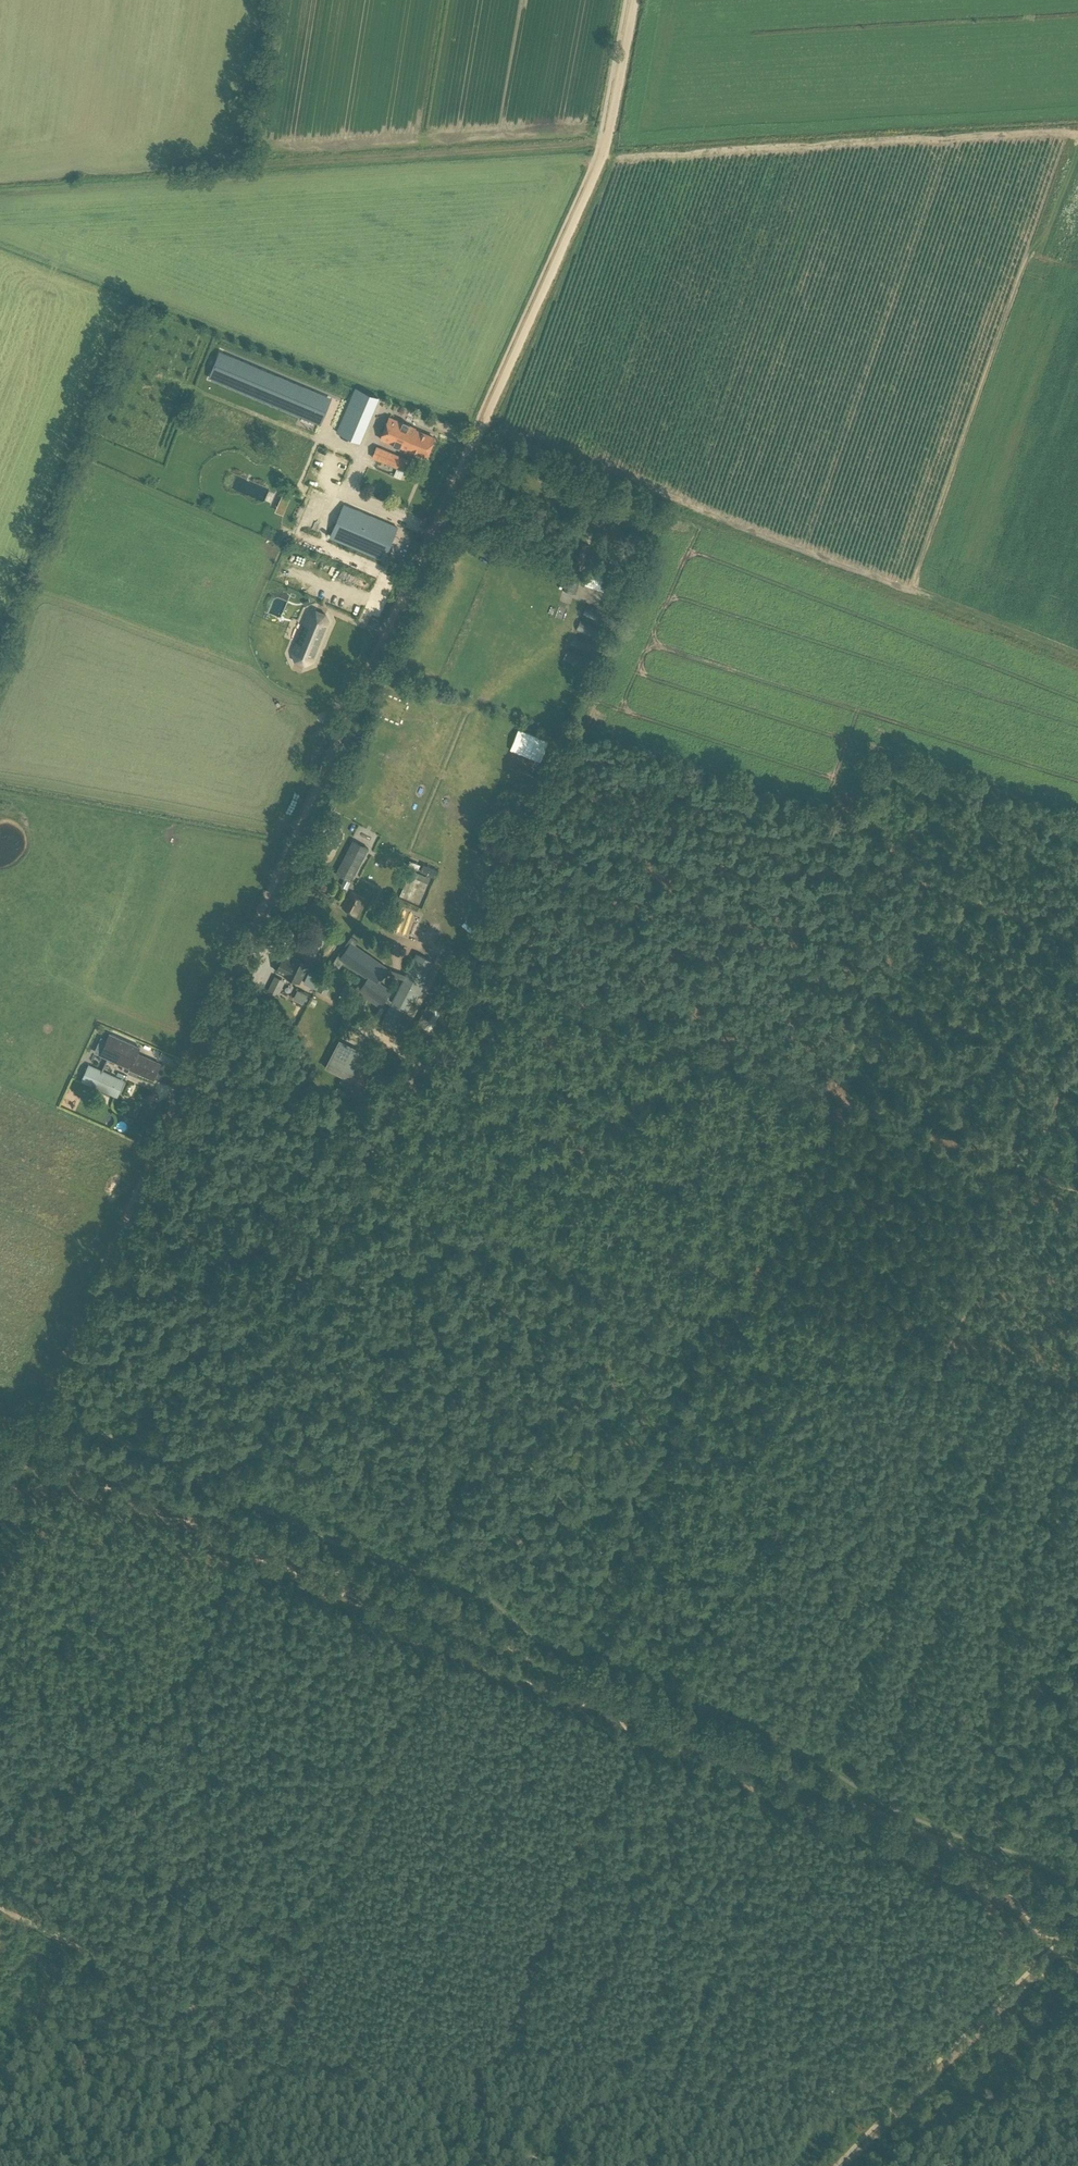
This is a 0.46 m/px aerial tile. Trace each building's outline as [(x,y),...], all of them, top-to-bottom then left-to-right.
[(220,354),(211,376),(213,377),(320,422),(329,400),(220,354)] [(355,388),(337,433),(359,441),(377,397),(355,388)] [(389,417),(380,439),(411,451),(426,457),(434,437),(415,429),(415,428),(389,417)] [(377,446),(372,457),(397,468),(393,476),(400,479),(404,471),(409,460),(377,446)] [(409,469),(404,478),(416,484),(420,474),(409,469)] [(331,538),(383,560),(398,527),(344,504),(330,537),(331,538)] [(296,642),(292,653),(295,661),(304,665),(312,662),(329,622),(325,615),(316,611),(308,614),(304,625),(305,625),(298,643),(296,642)] [(437,617),(425,614),(421,625),(433,629),(437,617)] [(461,648),(463,636),(451,634),(449,646),(461,648)] [(471,661),(473,652),(466,650),(463,659),(471,661)] [(486,676),(475,671),(471,682),(481,687),(486,676)] [(507,698),(509,687),(499,685),(497,696),(507,698)] [(353,840),(336,873),(351,881),(368,848),(353,840)] [(411,860),(409,867),(423,872),(426,866),(411,860)] [(414,870),(412,876),(428,882),(430,877),(414,870)] [(350,892),(342,908),(356,915),(365,899),(350,892)] [(337,954),(332,962),(339,967),(343,961),(367,978),(359,989),(381,1004),(383,1002),(389,1005),(380,1022),(398,1032),(434,962),(416,952),(391,1002),(386,998),(391,990),(379,982),(388,968),(355,945),(358,940),(351,935),(344,944),(347,946),(340,956),(337,954)] [(284,958),(278,970),(299,980),(306,967),(299,963),(301,960),(294,957),(292,961),(284,958)] [(428,1002),(415,1027),(423,1031),(436,1006),(428,1002)] [(109,1034),(100,1054),(130,1068),(129,1069),(153,1079),(160,1062),(138,1052),(140,1047),(109,1034)] [(367,1055),(340,1041),(326,1068),(353,1082),(367,1055)] [(89,1064),(81,1081),(117,1097),(125,1080),(89,1064)]
